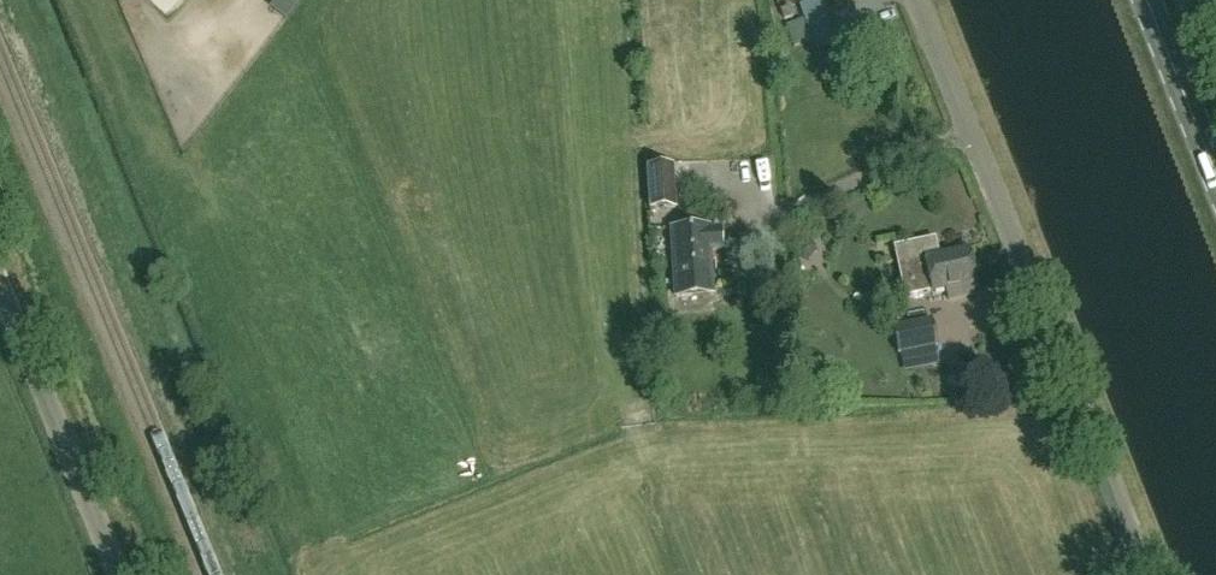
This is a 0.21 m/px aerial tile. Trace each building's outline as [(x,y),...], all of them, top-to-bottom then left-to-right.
[(800,5),(804,16),(825,8),(822,0),(814,0),(800,5)] [(790,8),(780,12),(784,21),(793,18),(790,8)] [(673,167),(669,167),(651,169),(646,169),(648,212),(676,210),(673,167)] [(711,257),(724,257),(723,236),(710,236),(710,233),(672,234),(674,302),(712,301),(711,257)] [(971,289),(974,288),(966,258),(936,265),(932,246),(895,255),(907,306),(932,300),(932,298),(944,295),(947,307),(974,300),(971,289)] [(898,357),(937,348),(931,319),(892,327),(898,357)]
